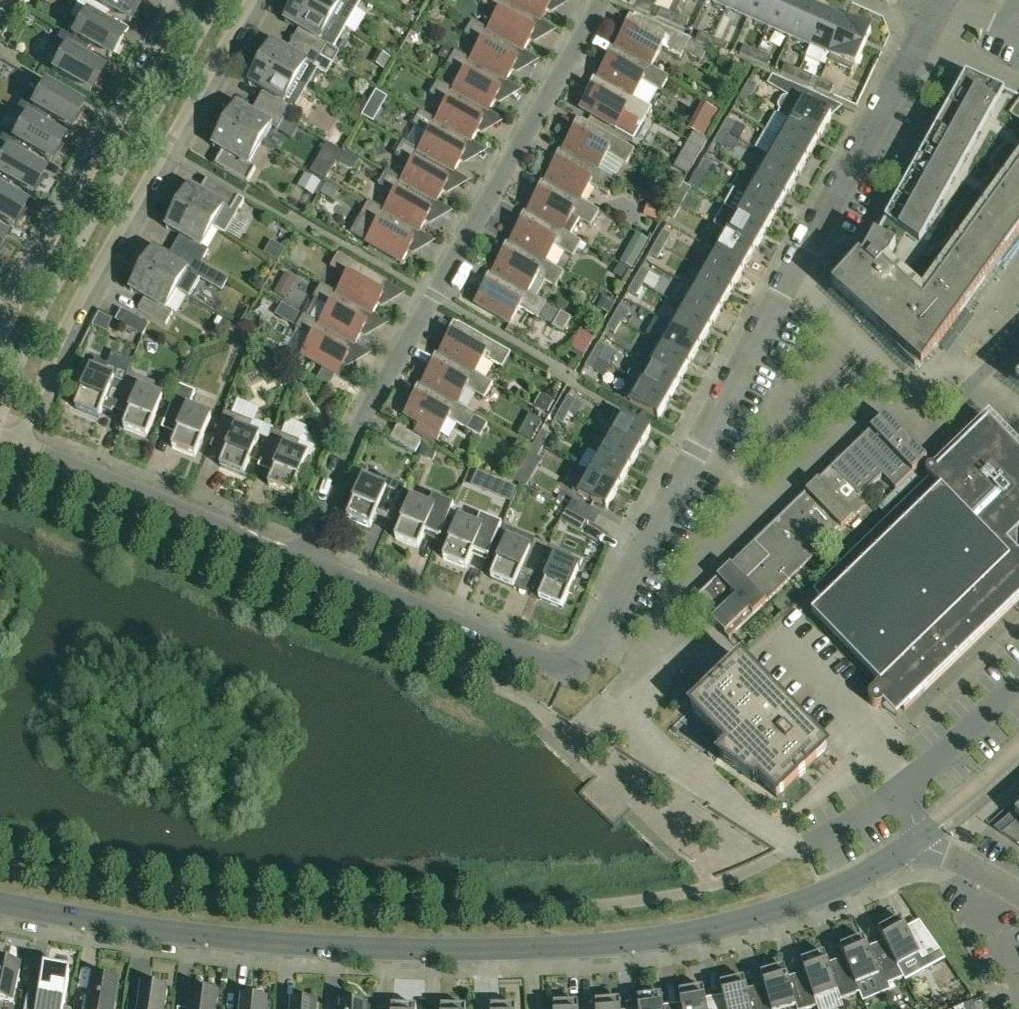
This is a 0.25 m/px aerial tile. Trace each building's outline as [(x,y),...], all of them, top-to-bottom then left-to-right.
[(94,1),(92,0),(79,0),(70,16),(80,24),(74,35),(73,36),(89,45),(89,46),(109,58),(110,56),(109,56),(110,53),(116,56),(123,37),(121,37),(122,36),(102,24),(109,11),(93,1),(94,1)] [(94,1),(93,1),(109,11),(129,23),(130,22),(129,21),(130,19),(136,21),(143,3),(141,2),(142,1),(140,0),(94,0),(94,1)] [(345,28),(332,20),(297,0),(285,21),(299,29),(293,40),(333,62),(339,50),(334,47),(345,28)] [(297,0),(332,20),(345,28),(360,0),(297,0)] [(506,0),(484,0),(482,4),(499,13),(489,30),(489,31),(520,49),(523,51),(535,31),(532,29),(537,19),(506,1),(506,0)] [(537,19),(541,21),(552,1),(551,0),(506,0),(506,1),(537,19)] [(654,5),(642,0),(639,0),(636,8),(650,14),(654,5)] [(731,0),(707,0),(727,9),(731,0)] [(756,0),(731,0),(727,9),(748,18),(756,0)] [(781,0),(756,0),(748,18),(769,27),(781,0)] [(805,2),(799,0),(781,0),(769,27),(789,37),(805,2)] [(810,46),(826,12),(805,2),(789,37),(810,46)] [(671,23),(674,14),(661,8),(657,17),(671,23)] [(831,55),(846,21),(826,12),(810,46),(830,55),(831,55)] [(674,14),(671,23),(684,29),(688,21),(674,14)] [(690,42),(691,39),(649,20),(641,35),(628,27),(616,48),(630,56),(630,55),(651,67),(651,66),(662,48),(680,58),(684,52),(701,62),(709,50),(690,42)] [(489,31),(489,30),(473,21),(465,34),(481,44),(472,60),(471,61),(503,79),(506,81),(518,61),(514,59),(520,49),(489,31)] [(831,55),(830,55),(828,60),(852,71),(854,66),(856,67),(871,32),(846,21),(831,55)] [(73,36),(74,35),(62,29),(50,50),(60,59),(54,70),(53,70),(52,71),(90,92),(90,91),(89,91),(90,88),(96,91),(103,72),(102,72),(102,70),(82,59),(89,46),(89,45),(73,36)] [(710,47),(714,39),(700,32),(696,41),(710,47)] [(714,39),(710,47),(724,53),(728,45),(714,39)] [(326,74),(333,62),(293,40),(287,50),(273,42),(261,63),(296,83),(307,89),(318,70),(326,74)] [(754,60),(758,52),(744,45),(740,54),(754,60)] [(440,54),(441,58),(449,62),(454,52),(444,47),(440,54)] [(471,61),(472,60),(455,51),(447,64),(464,74),(454,90),(454,92),(485,110),(489,112),(500,91),(497,89),(503,79),(471,61)] [(758,52),(754,60),(768,67),(772,58),(758,52)] [(388,56),(382,53),(376,64),(381,67),(384,69),(391,58),(388,56)] [(669,77),(651,66),(651,67),(630,55),(630,56),(624,65),(610,57),(598,78),(612,86),(633,98),(633,97),(642,82),(661,92),(669,77)] [(307,89),(296,83),(261,63),(249,83),(263,91),(257,102),(285,118),(292,106),(296,108),(307,89)] [(795,79),(799,70),(786,64),(782,73),(795,79)] [(799,70),(795,79),(809,85),(813,77),(799,70)] [(966,75),(863,262),(860,259),(832,290),(876,329),(915,370),(918,367),(922,370),(923,370),(1018,237),(1018,99),(966,75)] [(742,93),(750,97),(758,84),(750,80),(742,93)] [(830,95),(834,86),(820,80),(816,88),(830,95)] [(454,92),(454,90),(438,81),(430,94),(447,104),(437,121),(437,122),(468,140),(471,142),(483,122),(480,120),(485,110),(454,92)] [(831,118),(816,109),(823,98),(790,84),(787,90),(789,95),(783,95),(779,103),(781,109),(778,114),(787,120),(788,119),(820,137),(831,118)] [(42,128),(42,127),(48,117),(69,128),(70,127),(71,128),(83,113),(78,109),(80,107),(81,108),(82,106),(44,85),(43,86),(44,86),(38,98),(25,93),(14,113),(26,119),(42,128)] [(648,105),(633,97),(633,98),(612,86),(606,96),(592,88),(580,109),(633,140),(652,108),(648,105)] [(743,111),(750,97),(742,93),(735,106),(743,111)] [(359,101),(352,114),(361,119),(368,107),(359,101)] [(300,127),(285,118),(257,102),(251,113),(237,105),(225,125),(260,145),(271,126),(293,138),(300,127)] [(379,114),(368,107),(363,116),(374,123),(379,114)] [(437,122),(437,121),(421,111),(413,125),(429,134),(420,151),(419,152),(451,170),(454,172),(466,152),(463,150),(468,140),(437,122)] [(721,130),(729,135),(737,122),(728,117),(721,130)] [(42,127),(42,128),(26,119),(19,131),(6,126),(0,137),(0,148),(7,152),(23,161),(23,160),(30,149),(50,161),(51,160),(52,161),(64,145),(60,142),(61,140),(62,140),(63,139),(42,127)] [(810,156),(820,137),(788,119),(787,120),(777,138),(810,156)] [(711,128),(698,121),(692,132),(704,139),(711,128)] [(249,165),(260,145),(225,125),(214,146),(228,154),(220,167),(247,183),(256,168),(249,165)] [(598,170),(599,170),(608,154),(626,165),(635,149),(596,127),(589,138),(575,130),(563,151),(577,159),(578,158),(598,170)] [(721,148),(729,135),(721,130),(713,143),(721,148)] [(330,141),(338,146),(342,140),(344,137),(339,133),(332,135),(331,138),(330,141)] [(707,141),(693,133),(688,143),(702,151),(707,141)] [(799,175),(810,156),(777,138),(766,156),(799,175)] [(419,152),(420,151),(403,141),(395,155),(412,164),(402,181),(402,182),(433,200),(437,202),(448,182),(445,180),(451,170),(419,152)] [(344,151),(338,162),(353,170),(359,159),(352,155),(344,151)] [(23,160),(23,161),(7,152),(0,164),(0,191),(4,194),(5,193),(11,182),(31,194),(32,193),(33,194),(45,178),(41,175),(42,172),(43,173),(44,172),(23,160)] [(699,168),(707,173),(715,160),(707,155),(699,168)] [(788,194),(799,175),(766,156),(756,175),(788,194)] [(617,180),(599,170),(598,170),(578,158),(577,159),(572,169),(558,161),(546,182),(560,190),(560,189),(581,201),(590,185),(608,195),(617,180)] [(700,186),(707,173),(699,168),(691,181),(700,186)] [(402,182),(402,181),(386,171),(378,185),(395,195),(385,211),(385,212),(416,230),(419,232),(431,212),(428,210),(433,200),(402,182)] [(306,173),(300,183),(314,191),(320,181),(306,173)] [(777,212),(788,194),(756,175),(745,194),(777,212)] [(246,201),(239,197),(212,181),(204,195),(190,187),(178,207),(213,227),(226,235),(246,201)] [(328,197),(334,186),(327,182),(325,185),(321,193),(328,197)] [(668,187),(657,195),(663,203),(674,196),(668,187)] [(680,207),(687,195),(689,192),(681,188),(672,202),(680,207)] [(599,211),(581,201),(560,189),(560,190),(554,199),(540,191),(528,212),(542,220),(563,232),(563,231),(572,216),(591,226),(599,211)] [(5,193),(4,194),(0,191),(0,220),(12,227),(13,226),(14,227),(27,211),(22,208),(23,205),(24,206),(25,205),(5,193)] [(767,231),(777,212),(745,194),(744,195),(749,197),(739,214),(738,215),(767,231)] [(385,212),(385,211),(369,202),(355,225),(359,237),(402,263),(414,242),(410,240),(416,230),(385,212)] [(674,219),(680,207),(672,202),(666,214),(674,219)] [(663,208),(652,205),(648,217),(659,220),(659,219),(663,208)] [(738,215),(739,214),(725,206),(714,226),(717,228),(756,250),(767,231),(738,215)] [(202,246),(213,227),(178,207),(167,227),(181,235),(174,246),(202,262),(209,250),(202,246)] [(582,242),(563,231),(563,232),(542,220),(536,230),(523,222),(511,243),(524,251),(525,251),(546,263),(546,262),(555,246),(573,257),(582,242)] [(745,269),(756,250),(717,228),(706,246),(717,252),(745,269)] [(656,243),(664,247),(672,234),(664,230),(656,243)] [(272,243),(265,255),(279,262),(285,250),(272,243)] [(657,261),(664,247),(656,243),(649,256),(657,261)] [(196,273),(202,262),(174,246),(168,257),(154,249),(143,269),(178,289),(177,290),(189,297),(200,278),(199,275),(196,273)] [(564,272),(546,262),(546,263),(525,251),(524,251),(519,261),(505,253),(493,274),(507,282),(507,281),(528,293),(537,277),(555,288),(564,272)] [(734,287),(745,269),(717,252),(706,270),(706,271),(734,287)] [(337,295),(369,313),(372,315),(384,295),(381,293),(387,282),(339,254),(331,267),(347,277),(338,294),(337,295)] [(636,262),(629,258),(625,266),(632,270),(636,262)] [(617,271),(618,275),(627,280),(631,274),(632,273),(620,266),(617,271)] [(635,280),(643,285),(651,272),(642,267),(635,280)] [(706,271),(706,270),(702,268),(691,288),(724,306),(734,287),(706,271)] [(166,309),(177,290),(178,289),(143,269),(131,290),(145,298),(138,309),(166,325),(173,312),(166,309)] [(635,298),(643,285),(635,280),(627,293),(635,298)] [(547,303),(528,293),(507,281),(507,282),(501,292),(487,284),(475,305),(510,325),(520,308),(538,318),(539,317),(553,325),(552,327),(563,333),(571,318),(546,304),(547,303)] [(281,282),(275,293),(286,299),(292,289),(281,282)] [(337,295),(338,294),(321,284),(313,298),(330,307),(320,324),(320,325),(351,343),(355,345),(366,325),(363,323),(369,313),(337,295)] [(713,325),(724,306),(691,288),(680,306),(713,325)] [(606,299),(604,298),(601,303),(602,307),(610,311),(614,304),(606,299)] [(303,315),(286,306),(281,315),(298,324),(303,315)] [(613,318),(622,322),(628,311),(620,306),(613,318)] [(710,329),(713,325),(680,306),(670,325),(677,329),(702,343),(710,329)] [(143,336),(147,329),(149,325),(127,312),(121,323),(143,336)] [(320,325),(320,324),(304,314),(296,328),(313,337),(302,355),(337,375),(349,355),(346,353),(351,343),(320,325)] [(615,334),(622,322),(613,318),(607,329),(615,334)] [(223,319),(218,327),(218,328),(220,329),(229,334),(230,334),(230,332),(234,326),(234,325),(223,319)] [(702,343),(677,329),(670,325),(667,329),(659,344),(691,362),(702,343)] [(475,374),(475,373),(484,358),(502,368),(511,353),(472,330),(466,341),(452,333),(440,354),(454,362),(475,374)] [(592,355),(600,360),(607,348),(599,343),(592,355)] [(681,381),(691,362),(659,344),(648,362),(681,381)] [(280,358),(291,364),(294,360),(283,354),(280,358)] [(593,371),(600,360),(592,355),(585,367),(593,371)] [(637,381),(670,400),(681,381),(648,362),(639,357),(628,375),(636,379),(638,380),(637,381)] [(124,382),(115,378),(104,374),(108,364),(95,359),(86,383),(82,381),(78,390),(82,392),(75,408),(99,418),(103,408),(112,412),(115,405),(124,382)] [(494,384),(475,373),(475,374),(454,362),(448,372),(434,364),(422,385),(436,393),(437,392),(457,404),(458,404),(467,388),(485,399),(494,384)] [(124,382),(115,405),(130,411),(124,428),(147,437),(163,398),(152,393),(156,383),(128,372),(124,382)] [(301,372),(297,379),(310,386),(314,379),(307,375),(301,372)] [(637,381),(638,380),(636,379),(624,399),(659,419),(670,400),(637,381)] [(195,392),(179,385),(163,424),(179,430),(172,447),(195,456),(211,417),(189,408),(195,392)] [(476,414),(458,404),(457,404),(437,392),(436,393),(431,403),(417,395),(405,416),(419,424),(415,431),(435,443),(449,419),(467,430),(476,414)] [(561,408),(569,412),(576,401),(568,396),(561,408)] [(563,424),(569,412),(561,408),(555,420),(563,424)] [(252,422),(240,417),(225,411),(212,444),(227,450),(220,466),(244,476),(260,436),(248,432),(252,422)] [(607,434),(639,452),(651,433),(616,413),(605,433),(607,435),(607,434)] [(824,601),(811,614),(879,684),(871,692),(870,694),(869,695),(869,697),(869,698),(869,699),(869,700),(869,701),(870,703),(871,704),(872,705),(873,706),(874,706),(876,707),(878,707),(879,706),(881,706),(883,704),(891,696),(905,710),(1018,600),(1018,449),(989,419),(966,442),(937,469),(935,468),(935,467),(934,467),(933,466),(931,466),(930,467),(929,467),(928,468),(927,469),(926,470),(926,471),(926,472),(926,474),(927,475),(928,476),(929,477),(826,577),(839,589),(825,602),(824,601)] [(694,602),(729,639),(868,504),(861,497),(883,476),(896,490),(927,460),(892,423),(878,436),(872,429),(694,602)] [(422,440),(398,426),(391,438),(416,452),(422,440)] [(301,441),(273,430),(260,463),(275,469),(269,486),(292,495),(299,479),(302,480),(310,462),(306,460),(308,456),(297,451),(301,441)] [(535,442),(543,447),(550,435),(542,430),(535,442)] [(629,471),(639,452),(607,434),(607,435),(596,453),(600,456),(601,455),(629,471)] [(536,458),(543,447),(535,442),(528,454),(536,458)] [(424,443),(420,453),(434,459),(437,453),(438,449),(424,443)] [(618,490),(629,471),(601,455),(600,456),(590,473),(590,474),(618,490)] [(590,474),(590,473),(584,470),(573,490),(607,509),(618,490),(590,474)] [(354,501),(347,518),(370,528),(377,511),(392,518),(406,485),(379,473),(374,483),(363,479),(362,483),(358,481),(350,500),(354,501)] [(472,486),(510,502),(516,489),(477,473),(472,486)] [(411,499),(395,538),(418,548),(425,531),(440,538),(454,505),(427,493),(422,503),(411,499)] [(574,499),(568,510),(573,513),(579,502),(574,499)] [(568,510),(567,509),(560,521),(582,533),(589,522),(573,513),(568,510)] [(459,519),(443,558),(466,568),(473,551),(488,558),(502,525),(474,514),(470,524),(459,519)] [(507,539),(491,578),(514,588),(521,572),(536,578),(546,555),(550,545),(534,539),(529,548),(507,539)] [(546,555),(536,578),(532,589),(541,593),(539,598),(562,608),(569,592),(573,594),(577,584),(573,583),(583,559),(570,554),(566,564),(555,559),(546,555)] [(813,589),(824,601),(825,602),(839,589),(826,577),(813,589)] [(759,778),(778,798),(802,775),(828,750),(741,660),(713,688),(691,708),(729,747),(721,756),(720,755),(719,757),(756,783),(757,782),(756,781),(759,778)] [(1011,827),(1005,820),(995,829),(1018,845),(1018,820),(1011,827)] [(898,966),(919,955),(923,960),(940,950),(922,925),(908,933),(900,919),(893,923),(891,920),(884,924),(885,927),(878,931),(886,945),(898,966)] [(886,945),(870,952),(863,938),(856,941),(854,938),(847,941),(848,944),(840,947),(847,962),(856,985),(857,985),(876,977),(880,988),(904,978),(898,966),(886,945)] [(847,962),(830,968),(825,953),(821,954),(820,950),(803,956),(804,960),(801,962),(807,977),(815,1000),(838,992),(841,999),(860,993),(857,985),(856,985),(847,962)] [(0,962),(0,1003),(1,1000),(13,1003),(21,966),(0,962)] [(785,967),(777,969),(776,966),(768,968),(769,972),(761,974),(766,990),(771,1008),(786,1008),(796,1006),(797,1008),(808,1008),(817,1006),(815,1000),(807,977),(789,982),(785,967)] [(25,1008),(64,1008),(69,982),(68,982),(69,977),(45,973),(44,977),(43,977),(40,994),(28,992),(25,1008)] [(76,1008),(115,1008),(119,983),(110,981),(108,977),(99,976),(96,979),(94,979),(91,993),(79,991),(76,1008)] [(744,978),(736,980),(736,977),(727,979),(728,982),(720,984),(724,1000),(726,1008),(771,1008),(766,990),(748,994),(744,978)] [(168,990),(161,989),(156,981),(149,987),(142,986),(139,1008),(165,1008),(168,990)] [(704,988),(695,989),(695,986),(687,987),(687,991),(679,992),(682,1008),(726,1008),(724,1000),(706,1004),(704,988)] [(218,995),(192,992),(190,1008),(216,1008),(218,995)] [(263,999),(264,993),(248,992),(247,998),(242,997),(241,1008),(267,1008),(268,1000),(263,999)] [(662,995),(654,996),(653,993),(645,994),(646,997),(637,998),(639,1008),(664,1008),(662,995)] [(620,1000),(612,1001),(612,997),(603,998),(604,1001),(595,1002),(596,1008),(621,1008),(620,1000)] [(578,1003),(570,1003),(570,1000),(562,1000),(562,1004),(554,1004),(554,1008),(579,1008),(578,1003)]
